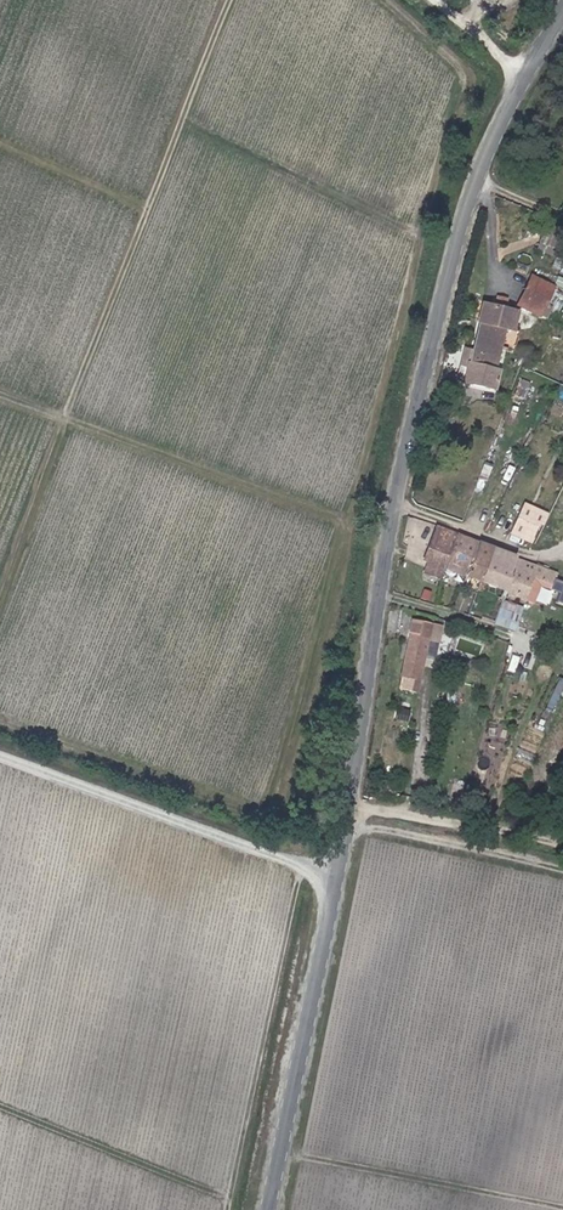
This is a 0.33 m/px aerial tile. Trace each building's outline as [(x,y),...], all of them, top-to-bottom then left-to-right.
[(545,221),(534,249),(562,260),(562,228),(545,221)] [(518,305),(540,315),(553,287),(531,277),(518,305)] [(513,331),(517,312),(503,309),(506,299),(497,296),(494,307),(482,304),(478,322),(480,323),(470,364),(467,364),(463,382),(494,389),(499,371),(495,370),(505,329),(513,331)] [(534,543),(545,519),(519,507),(508,532),(534,543)] [(441,579),(444,568),(456,534),(436,526),(424,558),(429,560),(424,572),(441,579)] [(492,549),(493,547),(481,543),(456,534),(444,568),(480,582),(492,549)] [(502,566),(506,555),(492,549),(480,582),(491,586),(498,565),(502,566)] [(491,586),(505,591),(512,575),(507,573),(508,568),(512,569),(516,558),(506,555),(502,566),(498,565),(491,586)] [(525,561),(516,558),(512,569),(508,568),(507,573),(512,575),(505,591),(533,601),(539,586),(546,588),(548,582),(552,584),(556,573),(525,561)] [(491,586),(480,582),(477,591),(502,601),(505,591),(491,586)] [(432,624),(414,620),(411,632),(413,633),(407,658),(405,675),(415,677),(413,689),(418,691),(432,624)] [(544,705),(555,710),(562,694),(562,679),(558,676),(544,705)] [(469,772),(474,758),(465,755),(460,770),(469,772)]
